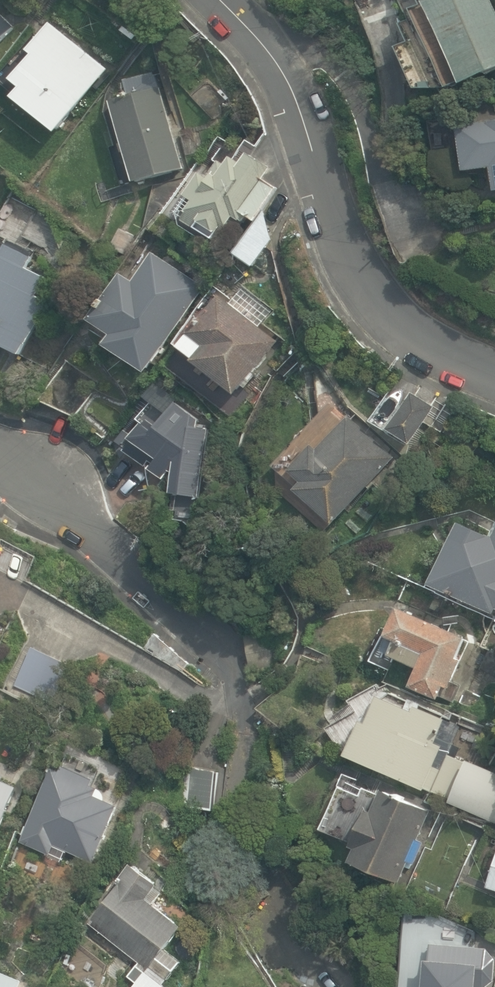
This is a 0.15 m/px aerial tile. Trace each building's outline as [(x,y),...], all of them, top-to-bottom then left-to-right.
[(492,0),(426,0),(420,3),(423,7),(414,11),(449,87),(461,82),(462,86),(494,70),(494,8),(492,0)] [(16,27),(7,18),(0,11),(0,44),(16,27)] [(14,98),(58,133),(110,68),(51,21),(27,50),(32,54),(12,79),(22,87),(14,98)] [(113,103),(136,183),(185,169),(161,87),(159,88),(155,73),(127,81),(132,98),(113,103)] [(457,127),(464,174),(492,170),(494,189),(494,121),(457,127)] [(234,257),(254,269),(273,242),(267,218),(262,214),(278,189),(265,179),(272,168),(250,153),(241,165),(233,158),(226,168),(219,162),(210,180),(203,174),(187,198),(190,199),(179,214),(182,226),(215,249),(218,243),(226,249),(243,222),(244,224),(248,217),(256,223),(234,257)] [(126,255),(136,236),(121,228),(111,248),(126,255)] [(23,355),(50,304),(38,297),(47,278),(28,269),(37,250),(22,243),(18,250),(7,245),(0,260),(0,334),(2,335),(0,339),(0,344),(21,354),(23,355)] [(107,345),(149,373),(206,286),(154,252),(135,281),(122,273),(92,319),(114,334),(107,345)] [(233,395),(275,341),(216,295),(185,335),(187,336),(177,348),(191,359),(189,361),(233,395)] [(40,400),(76,417),(103,376),(67,359),(40,400)] [(390,430),(412,444),(436,407),(414,393),(390,430)] [(169,495),(199,499),(209,429),(198,428),(198,421),(173,405),(157,428),(147,419),(125,451),(145,467),(150,462),(163,480),(170,472),(174,475),(169,495)] [(296,490),(335,525),(397,455),(351,415),(320,450),(314,444),(291,470),(304,481),(296,490)] [(7,545),(16,531),(0,521),(0,540),(7,545)] [(494,613),(494,537),(461,521),(433,585),(494,613)] [(412,687),(441,699),(447,687),(452,689),(464,661),(459,659),(469,637),(403,607),(390,636),(399,641),(392,655),(421,668),(412,687)] [(33,647),(14,686),(56,707),(76,669),(33,647)] [(380,696),(368,723),(363,721),(347,755),(424,790),(425,787),(451,799),(450,802),(494,823),(494,770),(465,756),(464,757),(458,754),(461,747),(454,744),(462,726),(421,707),(423,704),(412,699),(408,708),(380,696)] [(56,844),(96,862),(120,807),(98,797),(101,789),(97,787),(100,780),(95,778),(99,769),(72,757),(68,766),(66,765),(63,771),(57,768),(24,842),(52,854),(56,844)] [(182,804),(214,809),(220,771),(187,766),(182,804)] [(13,808),(9,806),(18,786),(0,779),(0,838),(13,808)] [(415,865),(424,840),(419,838),(429,812),(365,787),(361,796),(338,787),(321,830),(354,843),(352,846),(356,848),(349,865),(399,885),(408,863),(415,865)] [(92,922),(169,981),(183,962),(166,950),(185,926),(148,898),(161,882),(133,861),(117,881),(121,884),(92,922)] [(494,978),(494,949),(431,944),(429,960),(426,960),(424,986),(487,986),(494,981),(494,978)] [(130,986),(166,986),(138,965),(124,982),(130,986)] [(23,981),(0,971),(0,986),(21,986),(23,981)]
